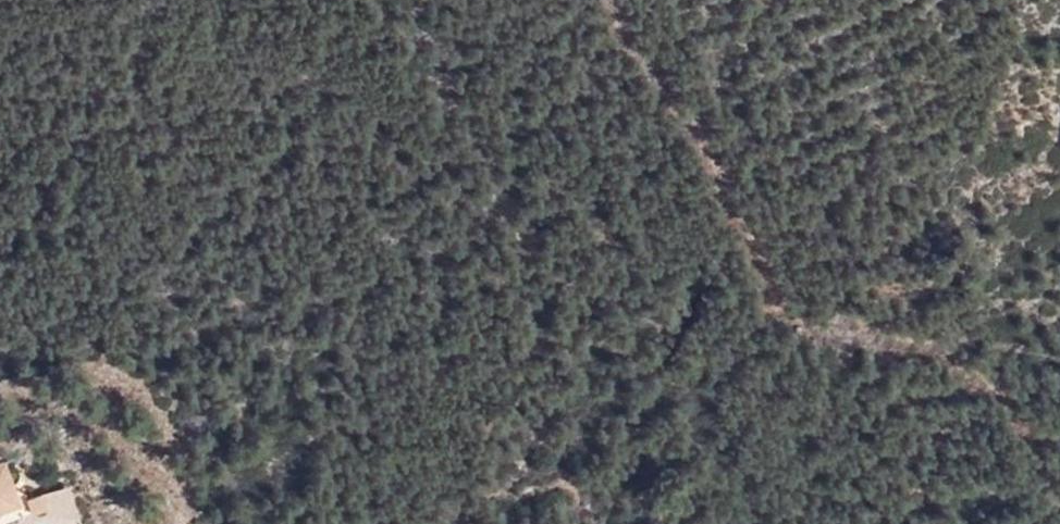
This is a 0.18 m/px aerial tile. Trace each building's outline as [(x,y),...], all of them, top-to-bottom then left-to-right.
[(21,506),(7,464),(0,467),(0,514),(21,506)] [(44,495),(29,501),(35,515),(49,510),(44,495)]
